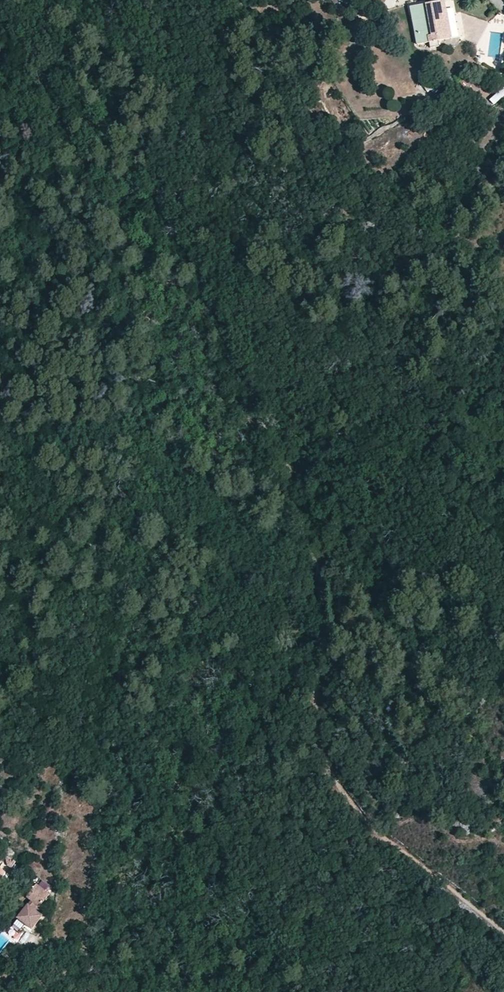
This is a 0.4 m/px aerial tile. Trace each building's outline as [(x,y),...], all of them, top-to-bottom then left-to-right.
[(390,8),(396,0),(377,0),(390,8)] [(445,40),(439,11),(446,10),(444,2),(410,8),(417,45),(445,40)] [(451,39),(446,10),(439,11),(445,40),(451,39)] [(394,20),(382,11),(378,16),(390,25),(394,20)] [(384,89),(385,99),(393,99),(393,88),(384,89)] [(49,894),(35,885),(26,898),(40,907),(49,894)] [(34,933),(45,917),(28,906),(23,913),(18,921),(34,933)]
